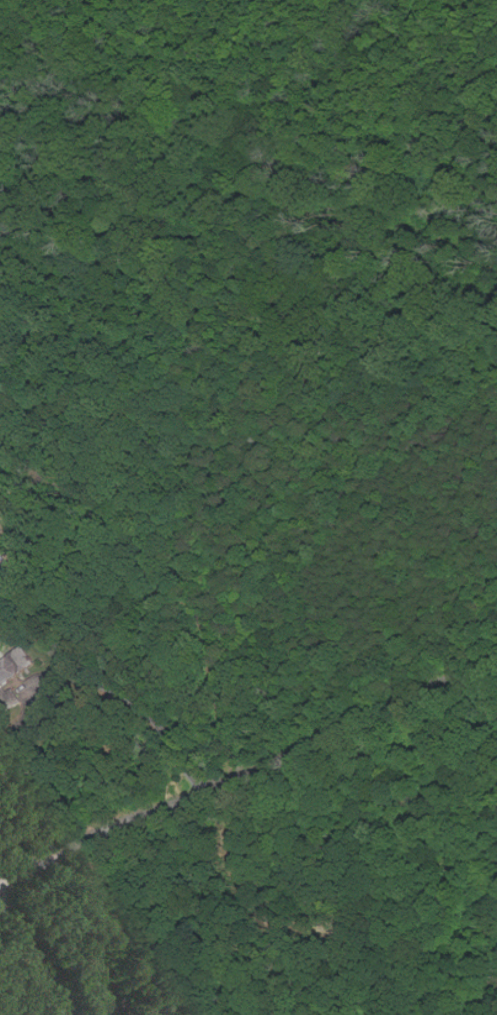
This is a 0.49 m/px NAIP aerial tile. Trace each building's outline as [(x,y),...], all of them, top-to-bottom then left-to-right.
[(25,646),(0,662),(0,698),(8,711),(23,702),(11,683),(38,665),(25,646)]
